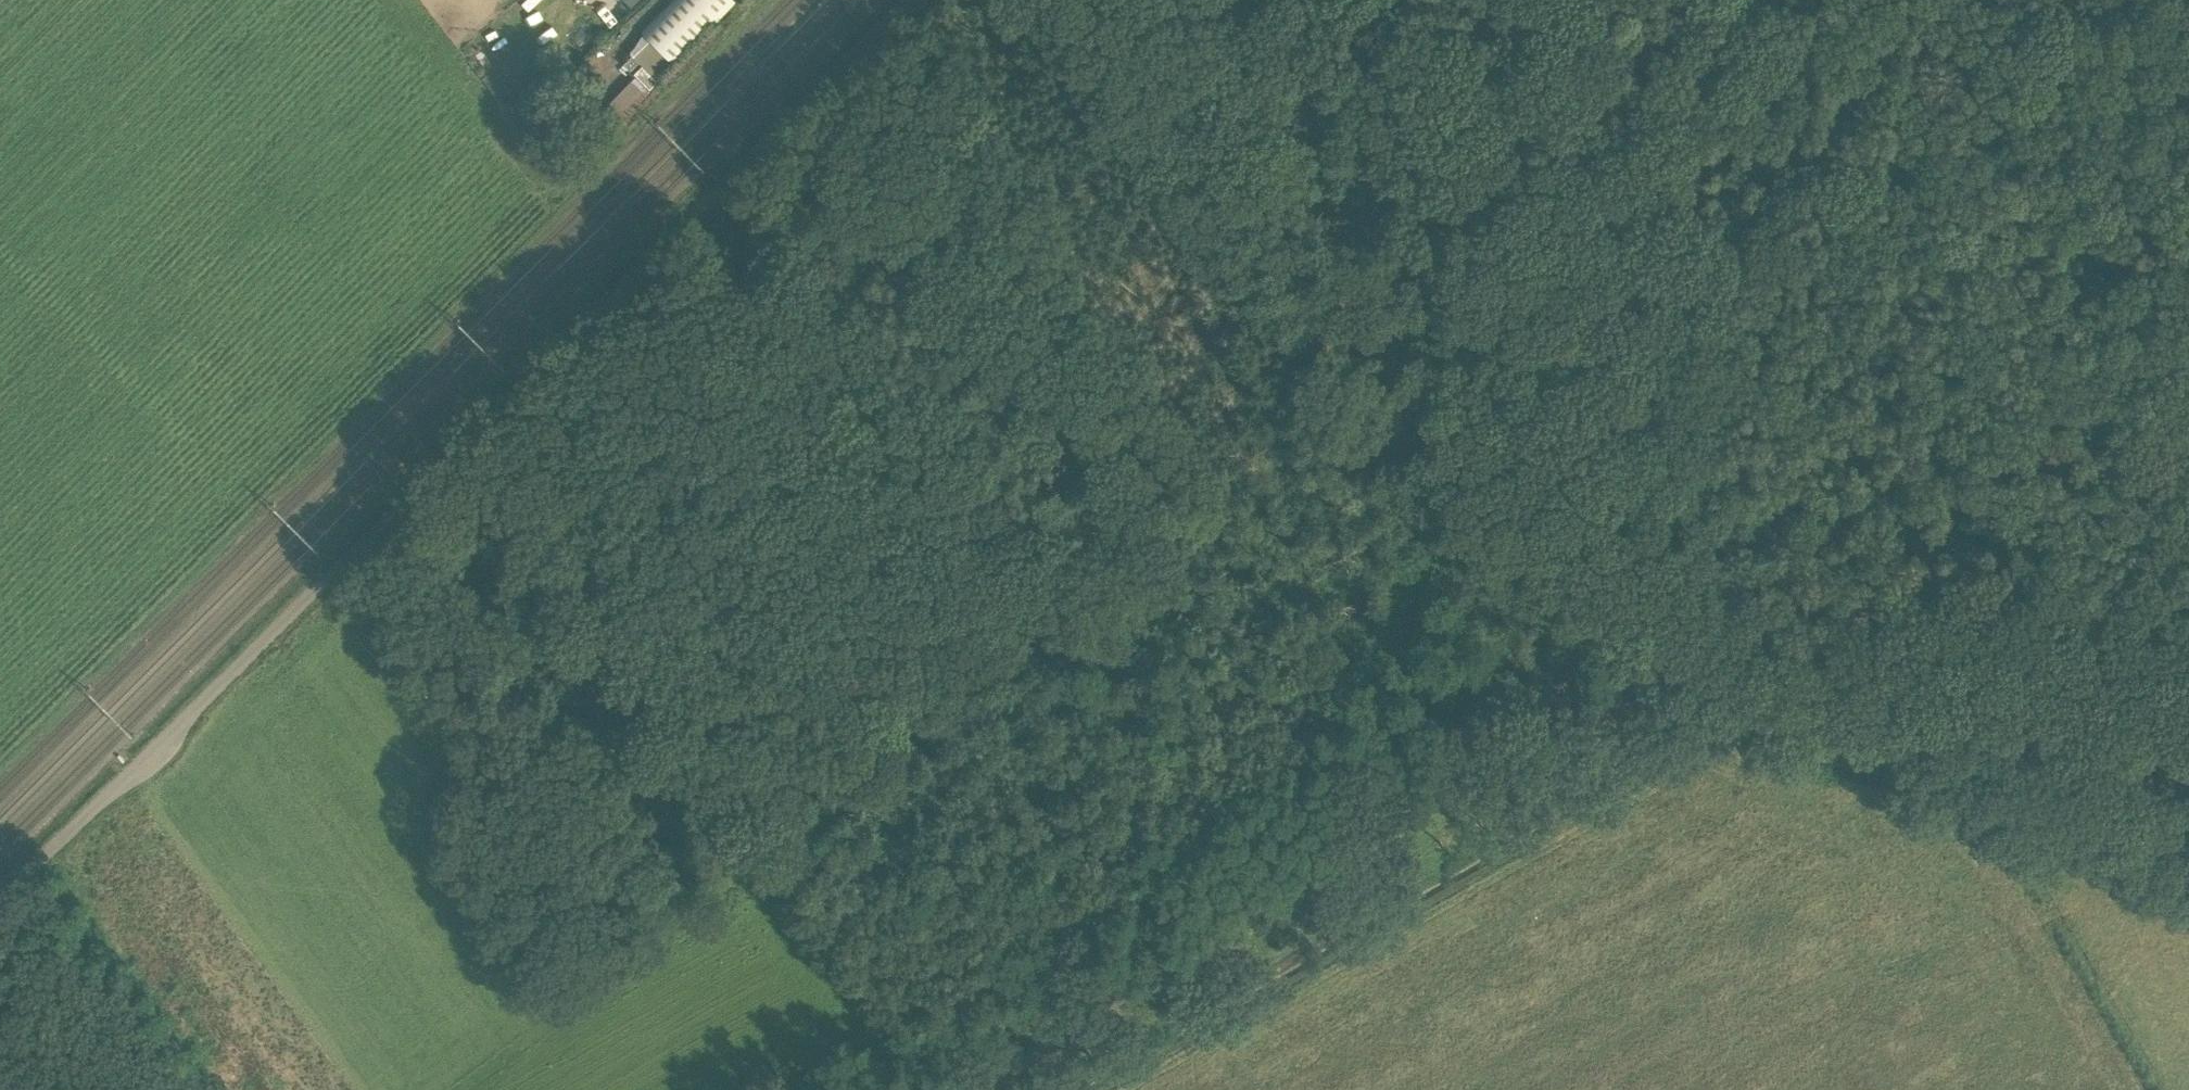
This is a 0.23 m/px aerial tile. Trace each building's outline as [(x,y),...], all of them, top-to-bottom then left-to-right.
[(634,80),(606,109),(622,126),(738,3),(735,0),(678,0),(646,34),(632,54),(633,55),(624,64),(631,70),(640,62),(643,65),(634,74),(637,77),(634,80)]
